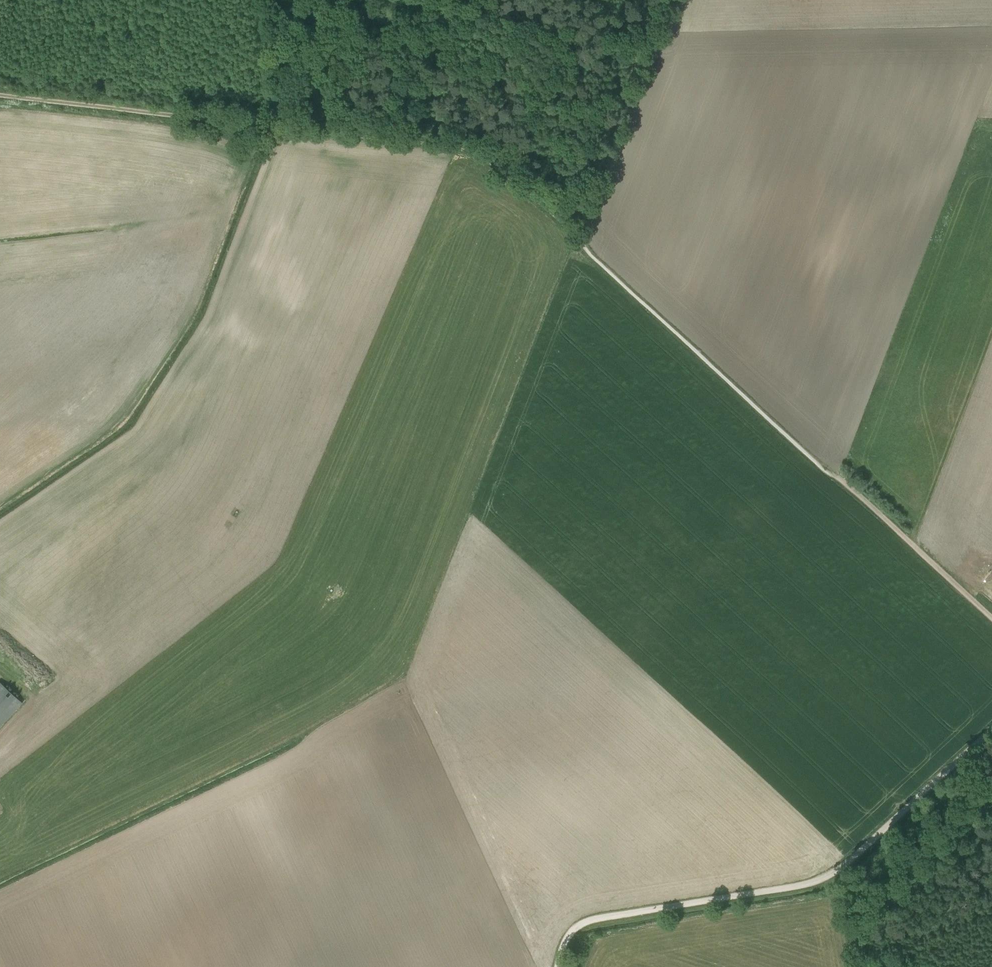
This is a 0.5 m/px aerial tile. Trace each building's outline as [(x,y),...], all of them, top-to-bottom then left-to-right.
[(22,704),(23,703),(17,697),(0,682),(0,727),(22,704)]
